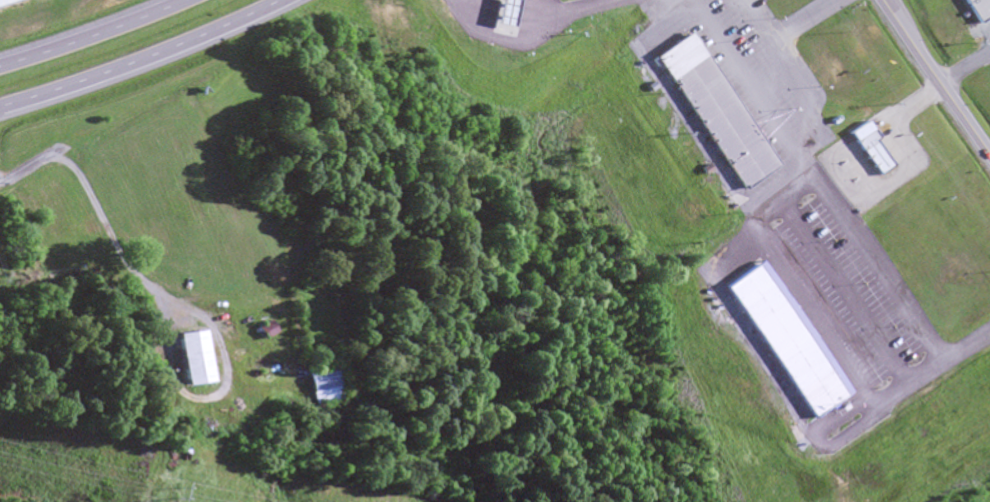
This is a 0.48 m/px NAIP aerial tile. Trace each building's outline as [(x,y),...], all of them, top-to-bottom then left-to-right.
[(495,21),(499,0),(516,0),(511,24),(495,21)] [(979,26),(989,19),(989,0),(962,0),(979,26)] [(646,57),(685,30),(778,164),(740,191),(646,57)] [(851,132),(881,175),(894,165),(865,123),(851,132)] [(722,286),(758,260),(850,391),(814,417),(722,286)] [(259,325),(271,318),(277,331),(265,337),(259,325)] [(186,383),(179,333),(203,330),(211,380),(186,383)] [(315,403),(307,369),(332,363),(339,397),(315,403)]
